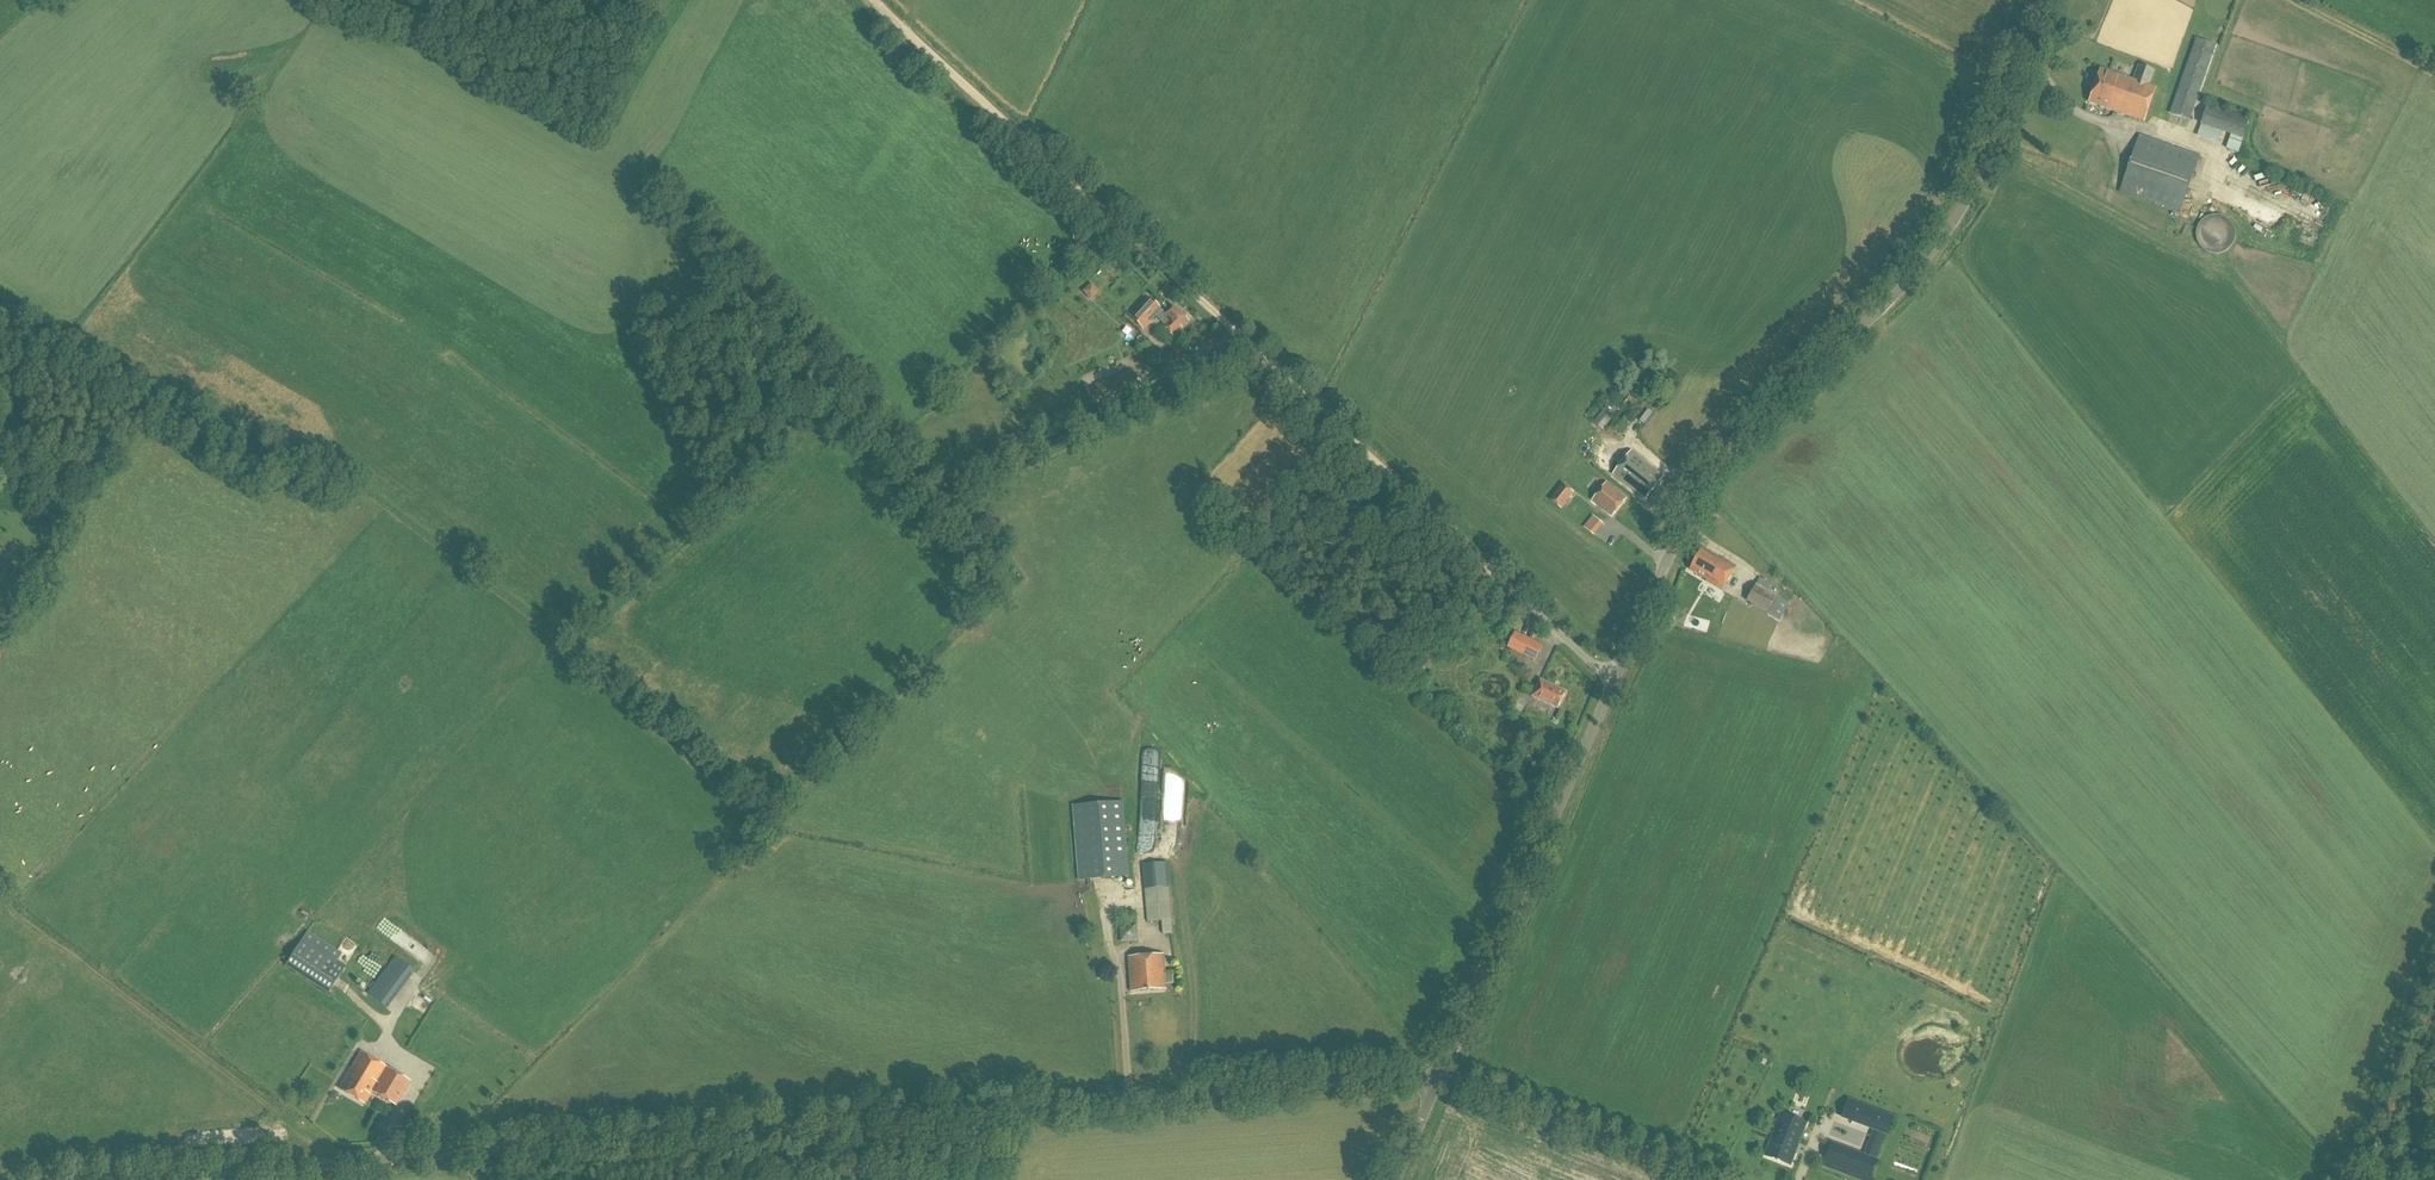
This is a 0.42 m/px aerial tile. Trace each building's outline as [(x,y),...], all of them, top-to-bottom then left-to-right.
[(2171,113),(2189,120),(2215,45),(2197,39),(2171,113)] [(2089,103),(2144,122),(2156,88),(2149,86),(2155,70),(2139,65),(2133,80),(2101,69),(2089,103)] [(2230,136),(2242,140),(2248,124),(2250,119),(2208,104),(2205,109),(2200,125),(2230,136)] [(2120,192),(2180,213),(2199,156),(2139,136),(2120,192)] [(2237,153),(2242,140),(2230,136),(2226,149),(2237,153)] [(2320,199),(2315,213),(2328,217),(2332,202),(2320,199)] [(2196,231),(2196,233),(2196,235),(2196,236),(2196,238),(2197,240),(2197,241),(2198,243),(2199,245),(2200,246),(2201,247),(2202,249),(2203,250),(2205,251),(2206,252),(2208,253),(2209,253),(2211,254),(2213,254),(2214,254),(2216,254),(2218,254),(2219,254),(2221,254),(2223,253),(2224,252),(2226,252),(2227,251),(2229,249),(2230,248),(2231,247),(2232,246),(2233,244),(2234,243),(2234,241),(2235,239),(2235,238),(2235,236),(2235,234),(2235,232),(2235,231),(2235,229),(2234,228),(2233,226),(2232,224),(2232,223),(2230,222),(2229,221),(2228,219),(2227,218),(2225,218),(2224,217),(2222,216),(2220,216),(2219,215),(2217,215),(2215,215),(2214,215),(2212,215),(2210,216),(2209,216),(2207,217),(2206,218),(2204,219),(2203,220),(2202,221),(2201,222),(2200,223),(2199,225),(2198,226),(2197,228),(2197,230),(2196,231)] [(1161,325),(1174,337),(1189,321),(1172,306),(1164,314),(1158,309),(1159,308),(1148,297),(1130,317),(1143,329),(1156,315),(1163,322),(1161,325)] [(1096,385),(1104,405),(1141,390),(1132,370),(1096,385)] [(1622,404),(1630,411),(1637,402),(1629,396),(1622,404)] [(1605,427),(1618,437),(1631,420),(1608,402),(1592,423),(1602,431),(1605,427)] [(1613,474),(1646,500),(1663,477),(1631,452),(1613,474)] [(1549,500),(1562,510),(1575,493),(1562,483),(1549,500)] [(1593,500),(1611,515),(1624,498),(1606,484),(1593,500)] [(1593,515),(1584,527),(1595,536),(1604,524),(1593,515)] [(1706,581),(1722,591),(1736,567),(1723,559),(1722,560),(1703,548),(1690,570),(1707,580),(1706,581)] [(1762,610),(1780,621),(1789,604),(1767,591),(1771,584),(1761,578),(1747,601),(1754,605),(1751,610),(1759,615),(1762,610)] [(1467,614),(1477,623),(1485,614),(1475,605),(1467,614)] [(1516,633),(1509,648),(1535,660),(1542,645),(1516,633)] [(1422,662),(1429,669),(1437,660),(1430,653),(1422,662)] [(1532,696),(1558,709),(1566,692),(1540,680),(1532,696)] [(1514,780),(1521,783),(1527,771),(1519,768),(1514,780)] [(1073,806),(1079,881),(1129,876),(1123,802),(1073,806)] [(1162,921),(1163,935),(1173,934),(1167,863),(1143,865),(1147,922),(1162,921)] [(381,932),(392,937),(398,922),(387,917),(381,932)] [(363,946),(370,938),(350,921),(343,928),(363,946)] [(1119,926),(1121,943),(1138,942),(1137,924),(1119,926)] [(286,965),(328,993),(345,966),(337,961),(342,954),(308,931),(303,939),(286,965)] [(1129,957),(1131,992),(1167,989),(1166,984),(1174,984),(1173,973),(1166,973),(1164,955),(1129,957)] [(367,994),(387,1009),(415,972),(395,957),(367,994)] [(1152,1044),(1152,1057),(1158,1057),(1158,1065),(1164,1065),(1164,1044),(1152,1044)] [(361,1052),(339,1089),(365,1104),(372,1092),(396,1106),(410,1081),(361,1052)] [(1808,1089),(1803,1111),(1815,1114),(1820,1092),(1808,1089)] [(1887,1134),(1892,1120),(1848,1103),(1842,1117),(1887,1134)] [(1766,1155),(1791,1165),(1807,1124),(1782,1114),(1766,1155)] [(1824,1166),(1861,1179),(1869,1179),(1877,1161),(1832,1144),(1824,1166)]
